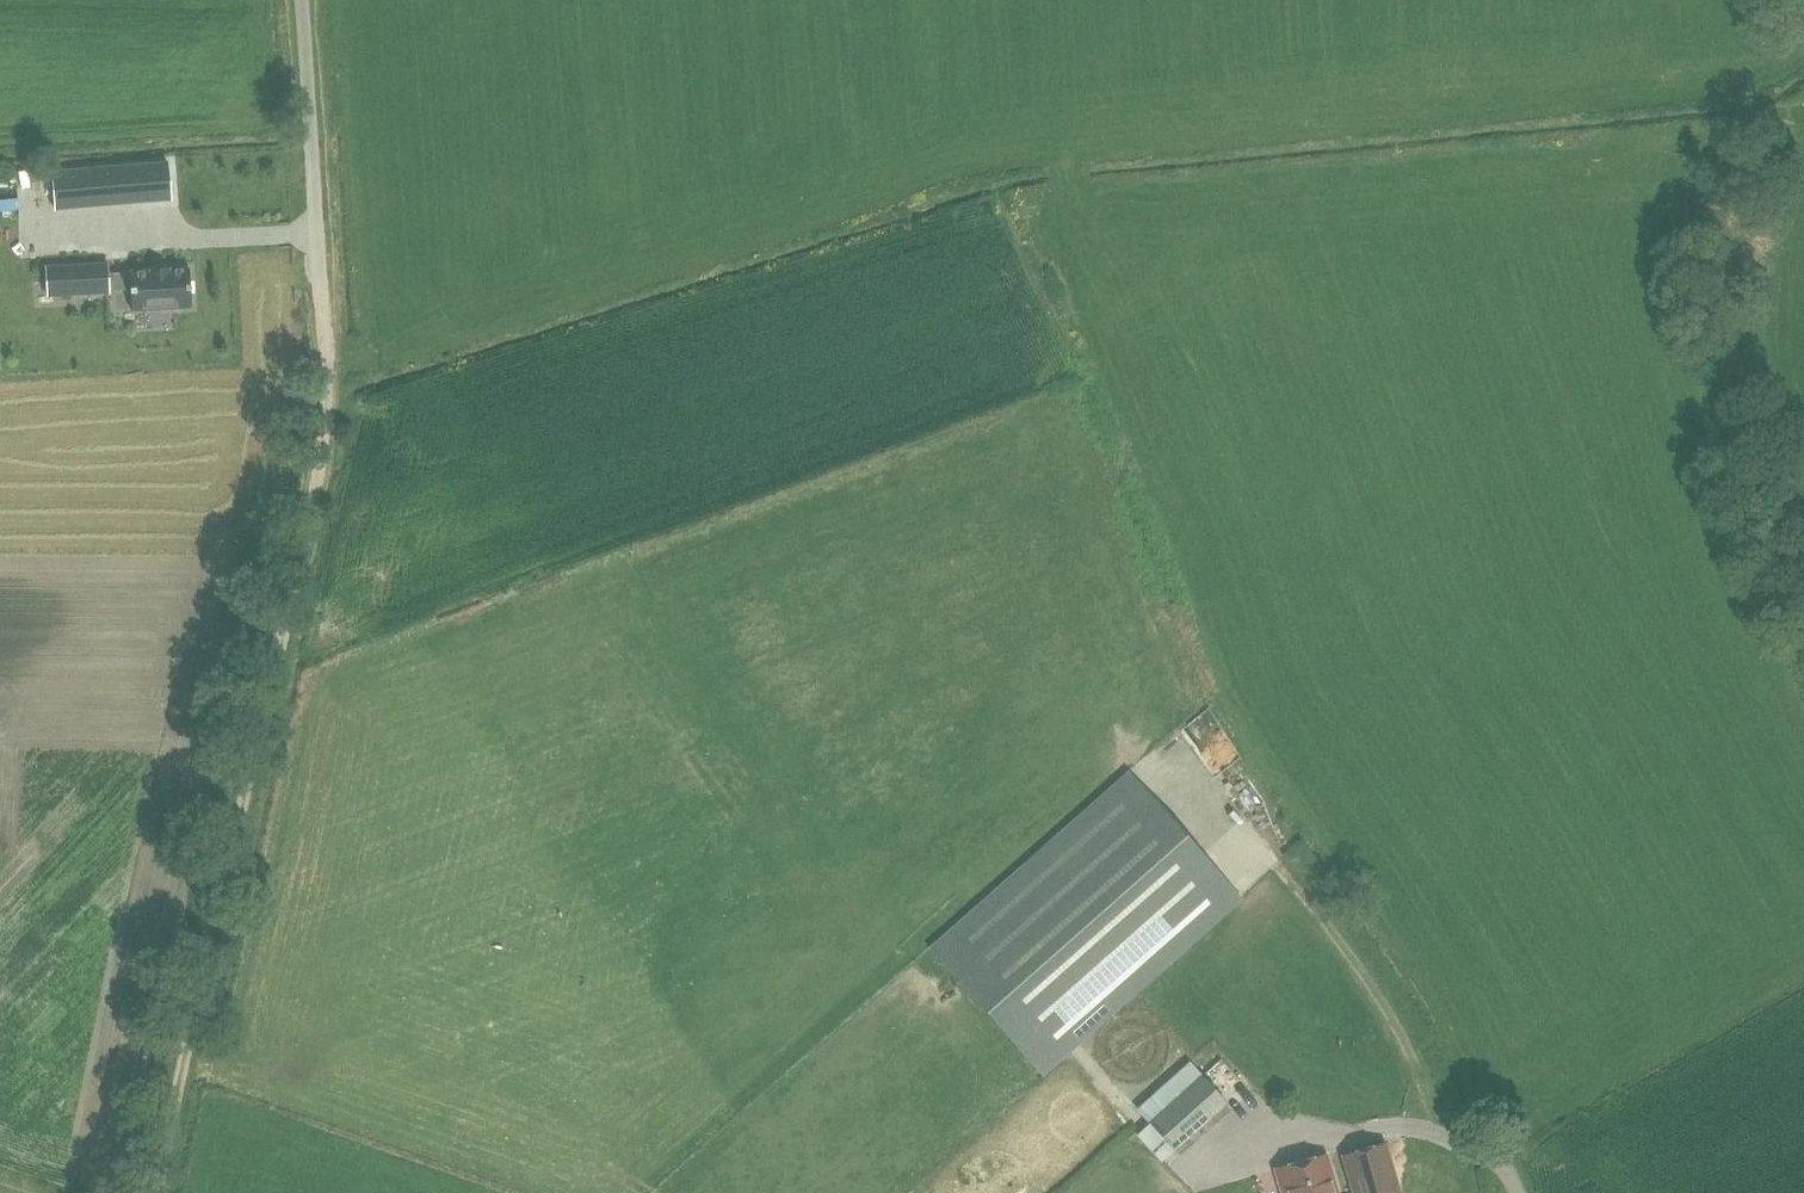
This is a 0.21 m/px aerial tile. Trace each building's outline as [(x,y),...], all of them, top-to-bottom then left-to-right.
[(198,162),(160,162),(160,177),(198,176),(198,162)] [(84,199),(84,208),(144,203),(141,165),(56,172),(58,202),(84,199)] [(108,273),(108,262),(106,262),(106,263),(48,266),(48,265),(47,266),(48,296),(50,296),(50,295),(108,292),(108,293),(109,293),(109,291),(131,290),(133,311),(134,310),(190,307),(192,307),(190,267),(188,267),(188,268),(170,269),(170,267),(150,268),(150,270),(132,271),(132,270),(130,270),(130,271),(108,273)] [(1183,723),(1218,774),(1245,755),(1210,705),(1183,723)] [(1240,898),(1130,773),(932,948),(1022,1050),(1057,1018),(1078,1041),(1240,898)] [(1179,1156),(1218,1121),(1232,1109),(1202,1075),(1149,1123),(1179,1156)] [(1344,1156),(1355,1192),(1398,1192),(1384,1145),(1344,1156)] [(1325,1155),(1276,1169),(1283,1192),(1337,1192),(1325,1155)]
